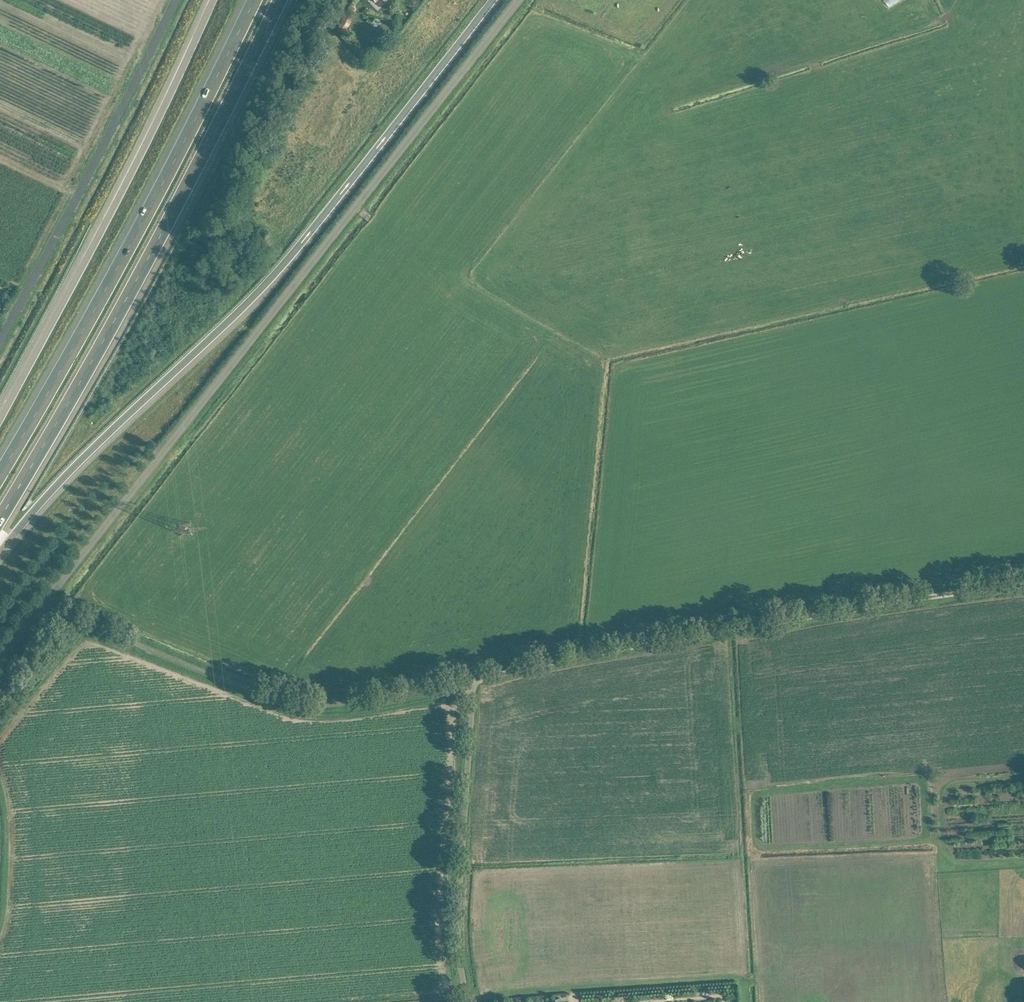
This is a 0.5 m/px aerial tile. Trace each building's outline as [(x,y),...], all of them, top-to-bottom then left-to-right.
[(336,29),(344,34),(352,19),(344,15),(336,29)] [(373,38),(371,43),(377,45),(376,47),(383,50),(389,37),(382,34),(379,39),(378,40),(373,38)]
